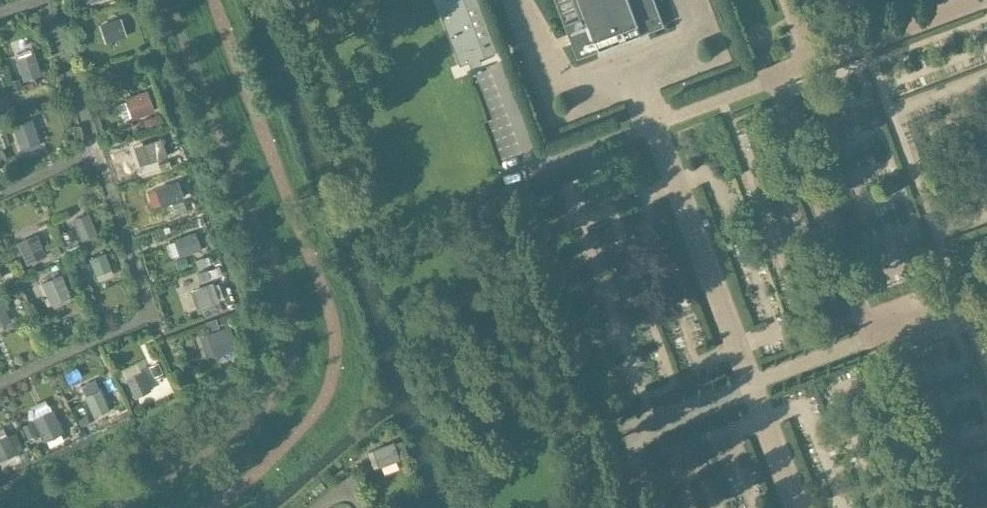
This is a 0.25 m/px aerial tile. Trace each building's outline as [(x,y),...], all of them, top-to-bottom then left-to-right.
[(461,64),(470,60),(471,66),(482,62),(480,57),(497,50),(478,0),(437,0),(461,64)] [(581,17),(565,23),(578,56),(595,50),(594,47),(645,27),(646,30),(664,24),(655,0),(575,0),(581,17)] [(125,33),(120,18),(107,22),(112,38),(125,33)] [(40,73),(34,53),(15,59),(22,79),(40,73)] [(147,89),(125,96),(131,117),(154,109),(147,89)] [(38,140),(31,120),(12,126),(19,147),(38,140)] [(167,155),(161,138),(141,145),(146,162),(167,155)] [(183,198),(177,181),(155,189),(160,205),(183,198)] [(518,199),(509,202),(514,214),(522,211),(518,199)] [(96,233),(88,213),(72,220),(80,239),(96,233)] [(179,255),(200,248),(195,231),(173,239),(179,255)] [(26,264),(27,263),(46,255),(36,232),(16,242),(26,264)] [(111,268),(104,253),(89,259),(95,275),(111,268)] [(50,304),(52,303),(71,294),(61,272),(40,282),(50,304)] [(197,307),(218,299),(212,282),(191,290),(197,307)] [(2,299),(0,300),(0,325),(11,320),(2,299)] [(229,324),(206,332),(213,354),(237,346),(229,324)] [(150,390),(142,371),(125,378),(133,398),(150,390)] [(109,408),(100,388),(84,395),(93,415),(109,408)] [(61,432),(52,411),(32,420),(41,441),(61,432)] [(16,445),(11,447),(6,435),(0,438),(0,461),(20,452),(16,445)] [(399,460),(393,442),(372,450),(379,468),(399,460)]
